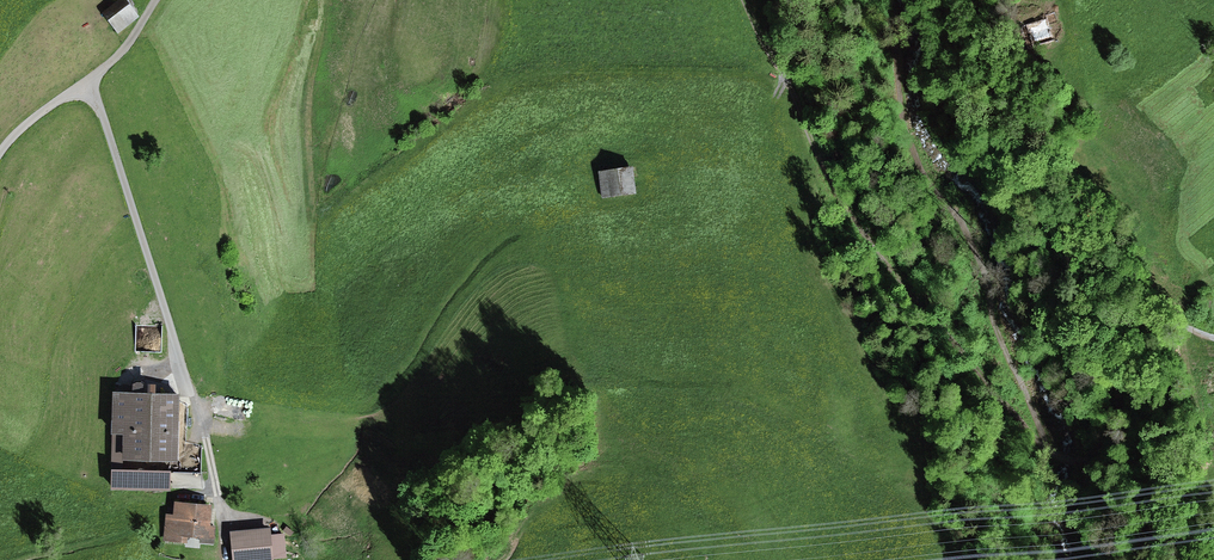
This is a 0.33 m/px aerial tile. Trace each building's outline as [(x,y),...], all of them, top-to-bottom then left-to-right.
[(123,0),(120,0),(101,14),(116,34),(137,19),(123,0)] [(1044,30),(1045,37),(1055,35),(1052,17),(1026,21),(1027,32),(1044,30)] [(632,166),(597,172),(602,200),(636,194),(632,166)] [(177,394),(109,392),(107,435),(119,435),(119,460),(175,462),(177,394)] [(211,505),(174,502),(173,516),(164,515),(162,541),(213,546),(215,524),(209,524),(211,505)] [(233,535),(235,559),(275,559),(272,532),(233,535)]
